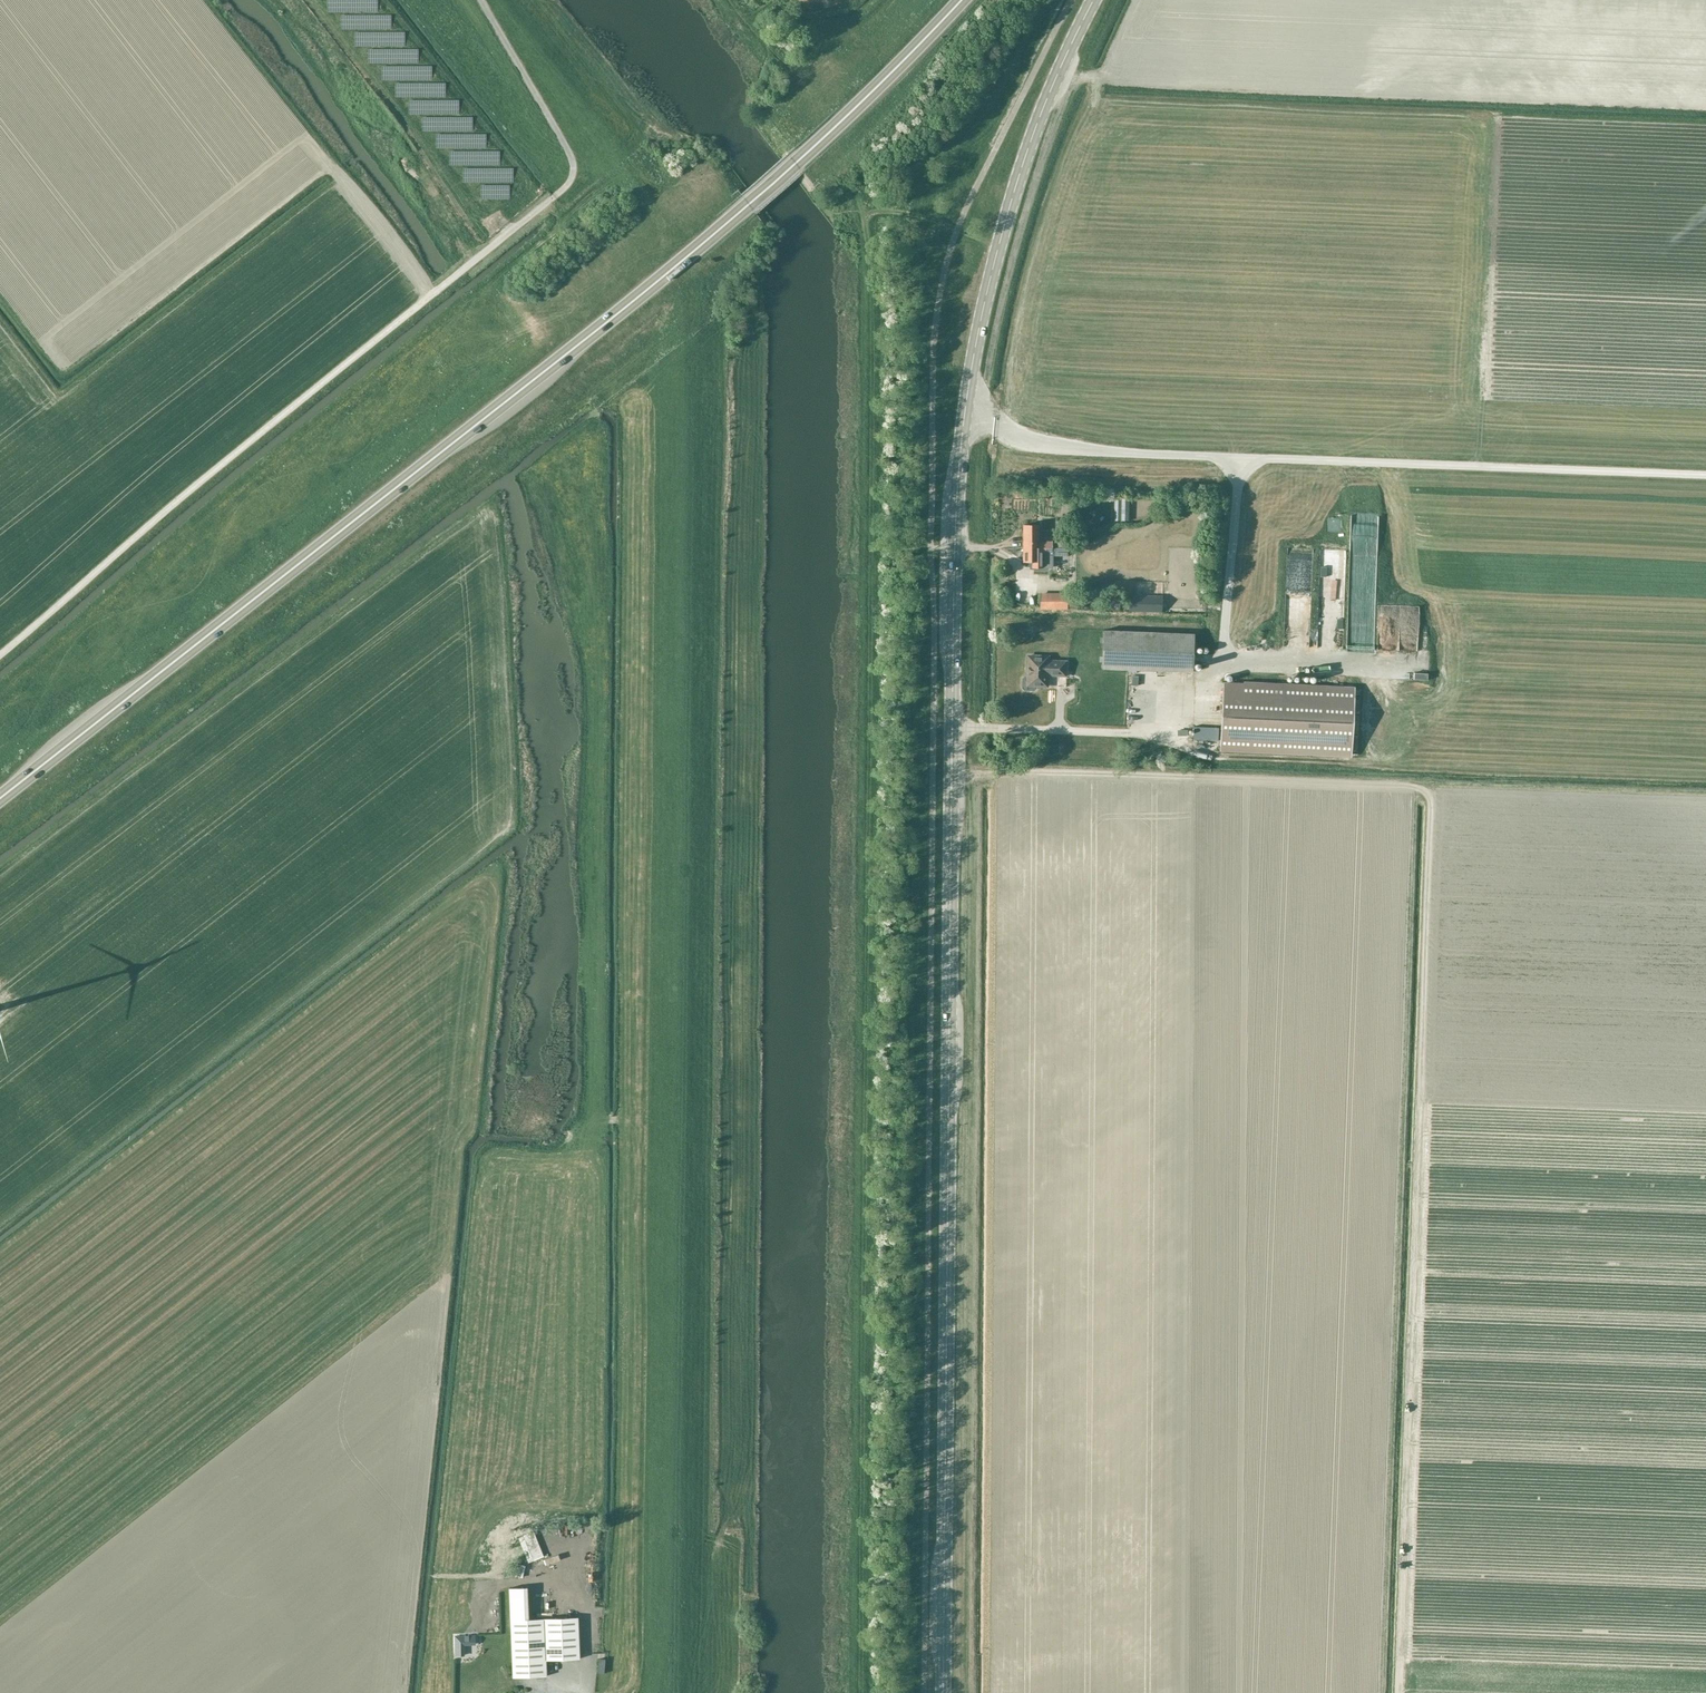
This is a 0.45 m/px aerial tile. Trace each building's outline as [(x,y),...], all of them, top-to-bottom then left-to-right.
[(1129,498),(1115,498),(1115,520),(1129,520),(1129,498)] [(1024,526),(1024,548),(1052,548),(1053,548),(1053,541),(1040,541),(1040,525),(1024,526)] [(1070,530),(1058,530),(1058,547),(1070,547),(1070,530)] [(1052,548),(1024,548),(1025,564),(1032,564),(1032,568),(1053,567),(1052,548)] [(1040,609),(1068,609),(1068,593),(1041,593),(1040,609)] [(1129,595),(1129,611),(1162,612),(1162,595),(1129,595)] [(1102,669),(1194,673),(1195,634),(1104,630),(1102,669)] [(1048,660),(1048,657),(1028,656),(1027,676),(1025,676),(1023,678),(1023,688),(1025,690),(1034,690),(1036,688),(1037,686),(1047,687),(1047,679),(1051,676),(1066,676),(1067,661),(1048,660)] [(1314,687),(1314,686),(1289,684),(1289,686),(1223,682),(1220,749),(1353,755),(1356,689),(1314,687)] [(519,1538),(529,1562),(543,1557),(533,1532),(519,1538)] [(510,1588),(514,1677),(547,1676),(546,1660),(580,1659),(578,1617),(526,1619),(524,1588),(510,1588)]
